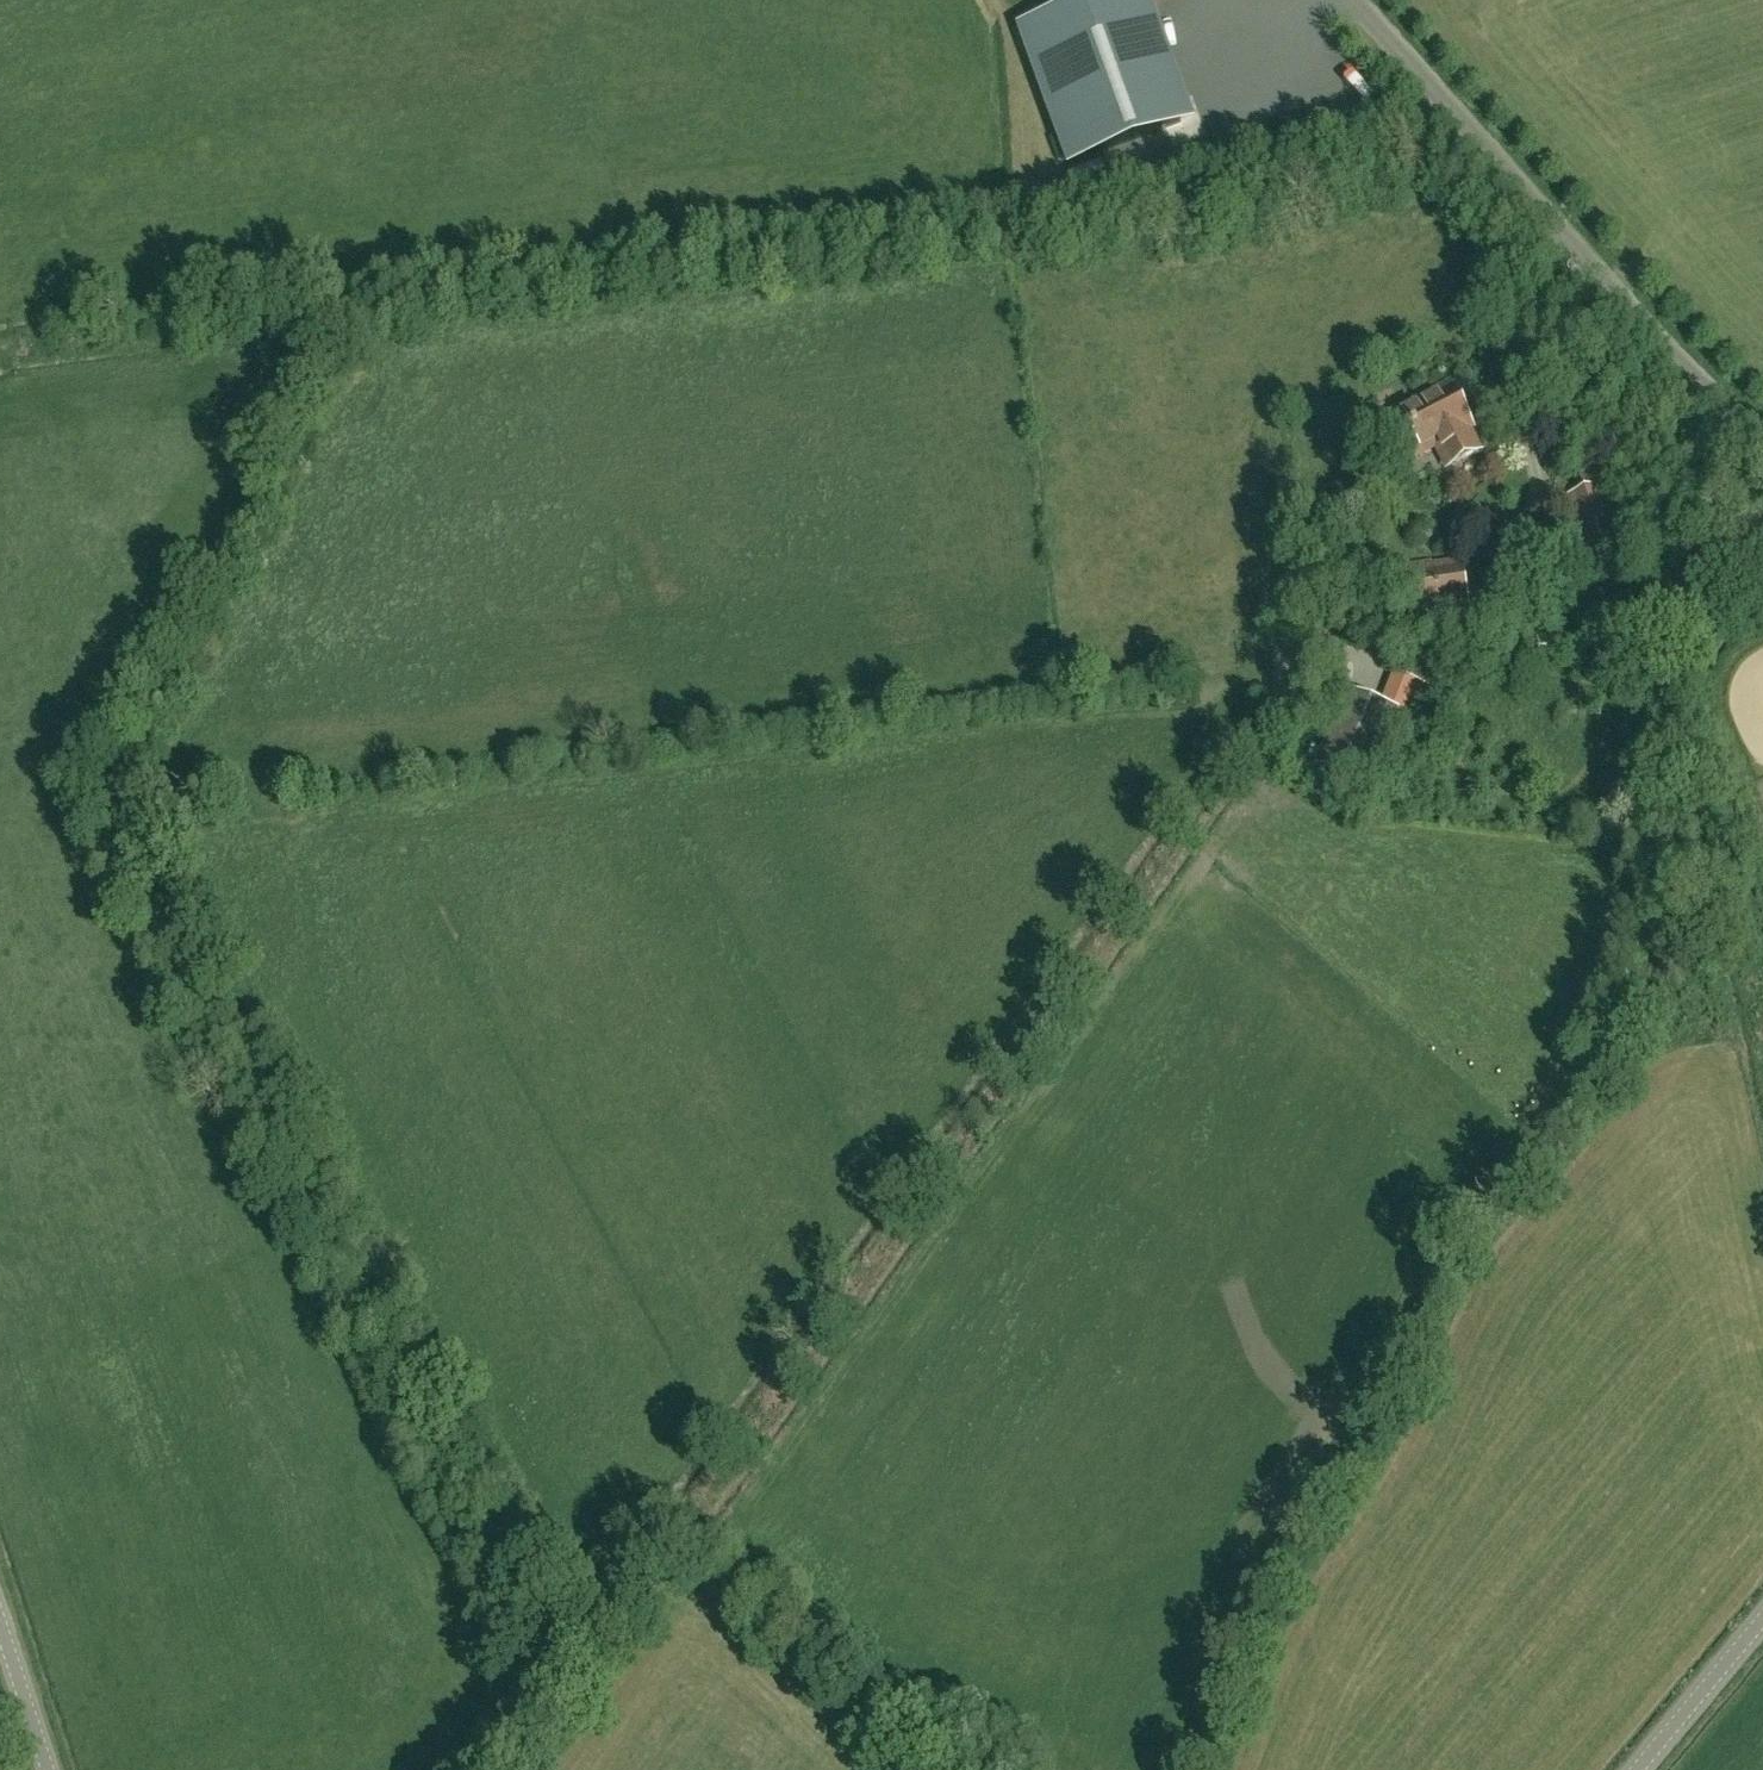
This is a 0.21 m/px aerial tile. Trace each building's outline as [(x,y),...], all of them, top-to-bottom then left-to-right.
[(1069,163),(1181,122),(1144,22),(1145,22),(1137,0),(1098,0),(1020,28),(1069,163)] [(1467,428),(1470,426),(1448,384),(1382,418),(1404,461),(1435,444),(1446,466),(1478,449),(1467,428)] [(1571,498),(1576,513),(1588,553),(1616,545),(1610,523),(1618,521),(1602,470),(1583,476),(1588,492),(1571,498)] [(1399,568),(1407,617),(1467,607),(1460,563),(1431,567),(1430,563),(1399,568)] [(1396,676),(1384,706),(1349,692),(1321,763),(1366,781),(1386,729),(1406,737),(1425,687),(1396,676)]
